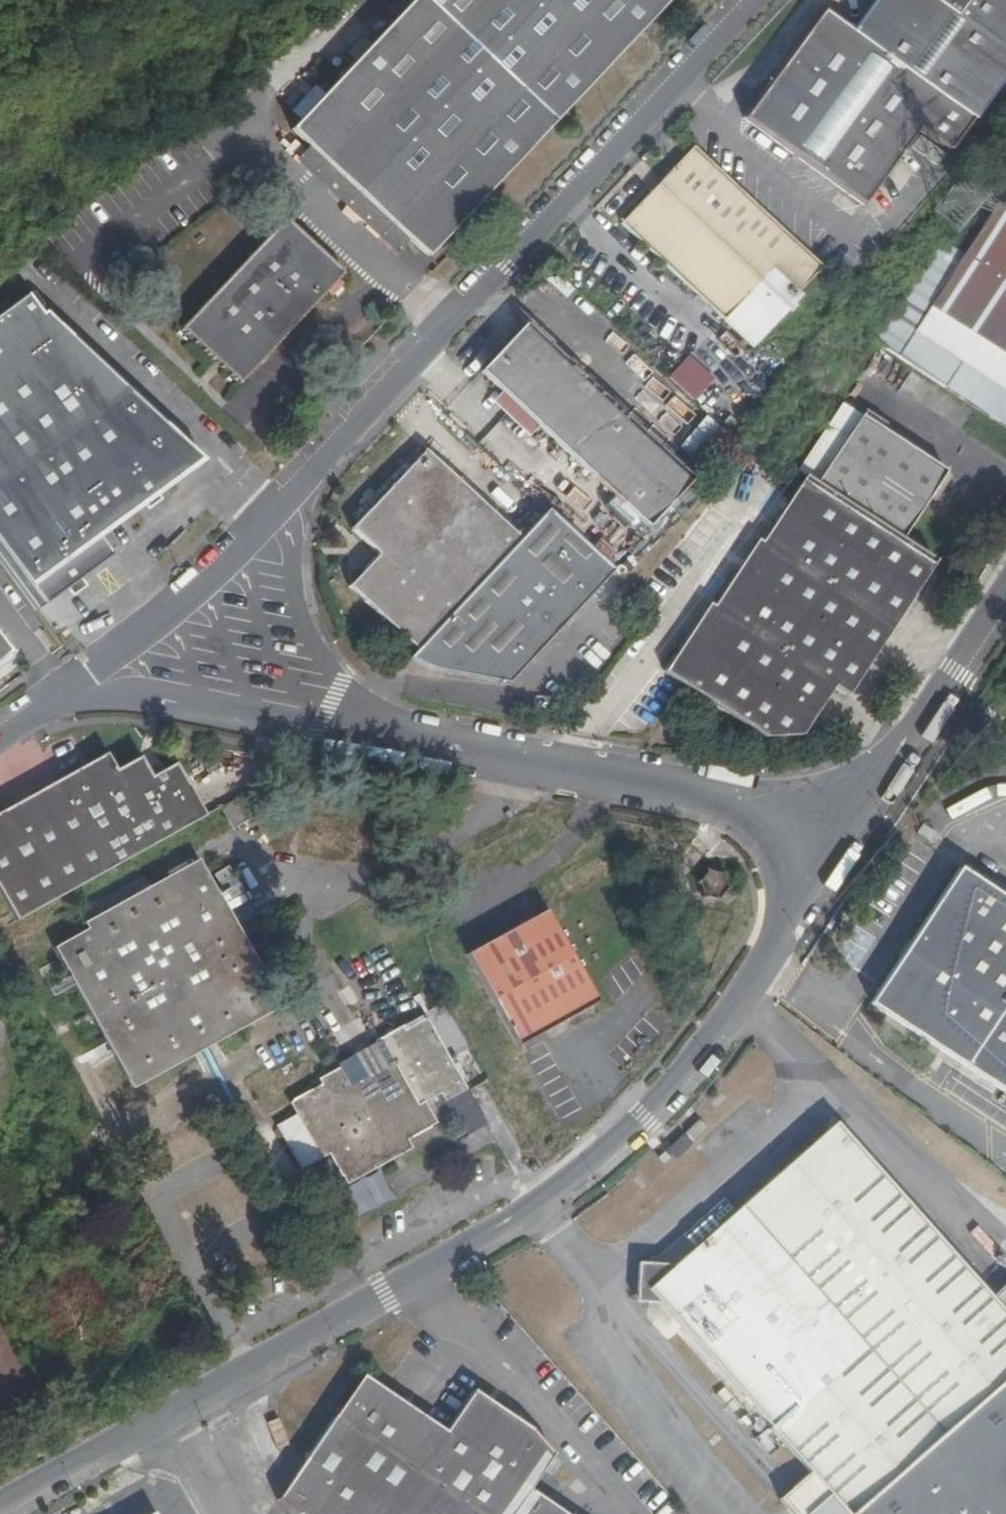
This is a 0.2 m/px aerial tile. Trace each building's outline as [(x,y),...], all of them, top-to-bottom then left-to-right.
[(292,134),(424,259),(666,0),(417,0),(292,134)] [(971,118),(1005,70),(1005,0),(872,0),(851,30),(971,118)] [(824,10),(806,35),(917,134),(919,131),(947,152),(971,118),(851,30),(824,10)] [(917,134),(806,35),(743,120),(863,207),(917,134)] [(942,157),(930,147),(919,139),(910,150),(934,168),(942,157)] [(821,264),(690,144),(617,222),(722,318),(771,266),(795,289),(821,264)] [(882,217),(915,173),(901,162),(868,207),(882,217)] [(1004,206),(997,202),(911,331),(962,365),(1005,394),(1005,208),(1004,206)] [(242,388),(268,357),(275,345),(284,337),(326,293),(336,282),(343,276),(286,222),(260,254),(239,275),(222,294),(217,298),(186,333),(242,388)] [(326,293),(333,298),(342,288),(336,282),(326,293)] [(35,296),(30,299),(42,314),(46,310),(35,296)] [(28,301),(27,300),(0,320),(0,551),(29,591),(98,541),(136,513),(133,510),(139,506),(143,511),(157,501),(153,495),(159,491),(161,495),(201,466),(165,431),(109,412),(118,386),(63,368),(72,343),(42,314),(30,299),(28,301)] [(946,387),(962,365),(911,331),(879,310),(863,331),(946,387)] [(483,371),(591,472),(611,456),(656,521),(689,486),(523,329),(483,371)] [(667,378),(692,401),(713,379),(688,355),(667,378)] [(962,365),(946,387),(1005,427),(1005,394),(962,365)] [(818,484),(862,417),(841,403),(800,470),(818,484)] [(663,456),(672,446),(642,417),(633,426),(663,456)] [(698,463),(723,433),(704,417),(679,448),(698,463)] [(818,484),(903,540),(947,473),(862,417),(818,484)] [(422,455),(376,509),(353,532),(355,534),(357,533),(381,557),(381,558),(352,589),(420,653),(450,618),(466,598),(515,542),(422,455)] [(611,456),(591,472),(649,527),(656,521),(611,456)] [(848,698),(935,561),(903,540),(818,484),(807,476),(763,545),(758,542),(716,610),(711,607),(668,676),(769,740),(803,737),(834,689),(848,698)] [(157,501),(143,511),(147,516),(161,506),(157,501)] [(623,554),(649,527),(623,503),(598,529),(623,554)] [(466,598),(450,618),(420,653),(412,660),(418,664),(424,667),(435,671),(465,677),(479,680),(492,682),(513,685),(519,679),(613,568),(548,507),(515,542),(466,598)] [(0,551),(0,568),(37,618),(62,600),(59,597),(66,592),(70,598),(84,588),(80,582),(86,578),(88,581),(113,562),(98,541),(29,591),(0,551)] [(84,588),(70,598),(74,604),(89,594),(84,588)] [(19,925),(207,821),(178,769),(157,780),(146,762),(121,775),(113,759),(0,820),(0,891),(19,925)] [(263,815),(253,794),(225,811),(235,832),(263,815)] [(203,868),(58,950),(98,1020),(103,1016),(138,1079),(202,1044),(236,1025),(239,1030),(243,1027),(275,1011),(271,1003),(255,978),(263,974),(242,935),(235,939),(217,910),(224,905),(203,868)] [(959,869),(871,1001),(1005,1089),(1005,899),(959,869)] [(705,895),(721,885),(713,872),(696,881),(705,895)] [(545,908),(465,953),(518,1044),(597,998),(545,908)] [(448,1060),(471,1048),(452,1013),(450,1007),(426,1018),(448,1060)] [(404,1026),(374,1042),(387,1066),(349,1087),(340,1069),(319,1080),(322,1086),(298,1098),(327,1154),(332,1152),(340,1169),(368,1155),(406,1133),(408,1137),(430,1126),(419,1104),(440,1093),(436,1086),(456,1075),(448,1060),(426,1018),(405,1029),(404,1026)] [(991,1299),(834,1121),(781,1167),(676,1264),(647,1289),(658,1302),(809,1473),(779,1498),(793,1513),(1005,1513),(1005,1286),(991,1299)] [(647,1289),(676,1264),(638,1263),(636,1301),(658,1302),(647,1289)] [(525,1487),(548,1453),(526,1428),(467,1389),(440,1432),(378,1390),(357,1376),(302,1459),(275,1501),(295,1513),(566,1513),(525,1487)]
